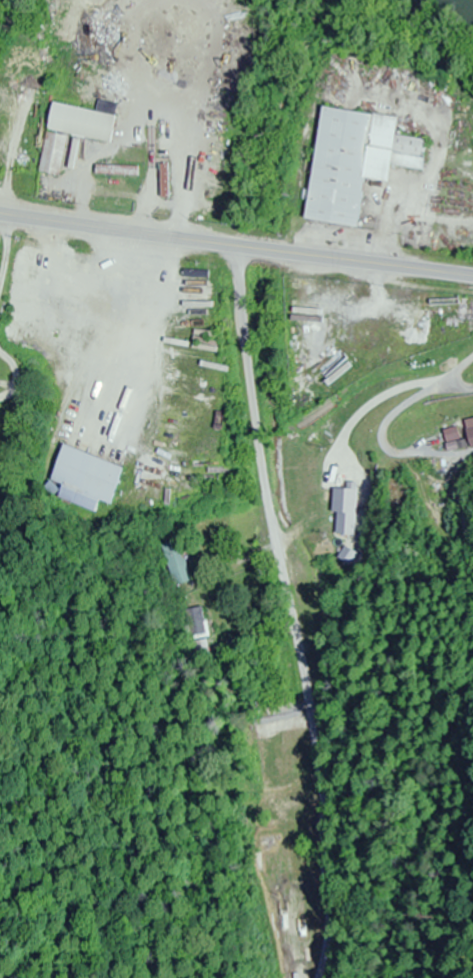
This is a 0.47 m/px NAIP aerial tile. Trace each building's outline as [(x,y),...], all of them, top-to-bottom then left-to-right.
[(214,71),(204,70),(204,89),(213,90),(214,71)] [(428,140),(398,136),(400,118),(322,108),(307,220),(358,227),(364,179),(390,182),(392,166),(424,170),(428,140)] [(170,198),(169,165),(161,165),(162,198),(170,198)] [(470,310),(426,310),(426,320),(470,320),(470,310)] [(334,318),(308,315),(303,367),(329,370),(334,318)] [(122,468),(59,446),(46,482),(58,486),(53,498),(93,512),(96,501),(108,506),(122,468)] [(361,491),(336,490),(335,513),(340,514),(339,535),(360,536),(361,491)] [(191,581),(178,540),(160,545),(173,586),(191,581)] [(186,610),(191,640),(208,637),(203,607),(186,610)] [(257,739),(270,739),(270,727),(257,727),(257,739)]
